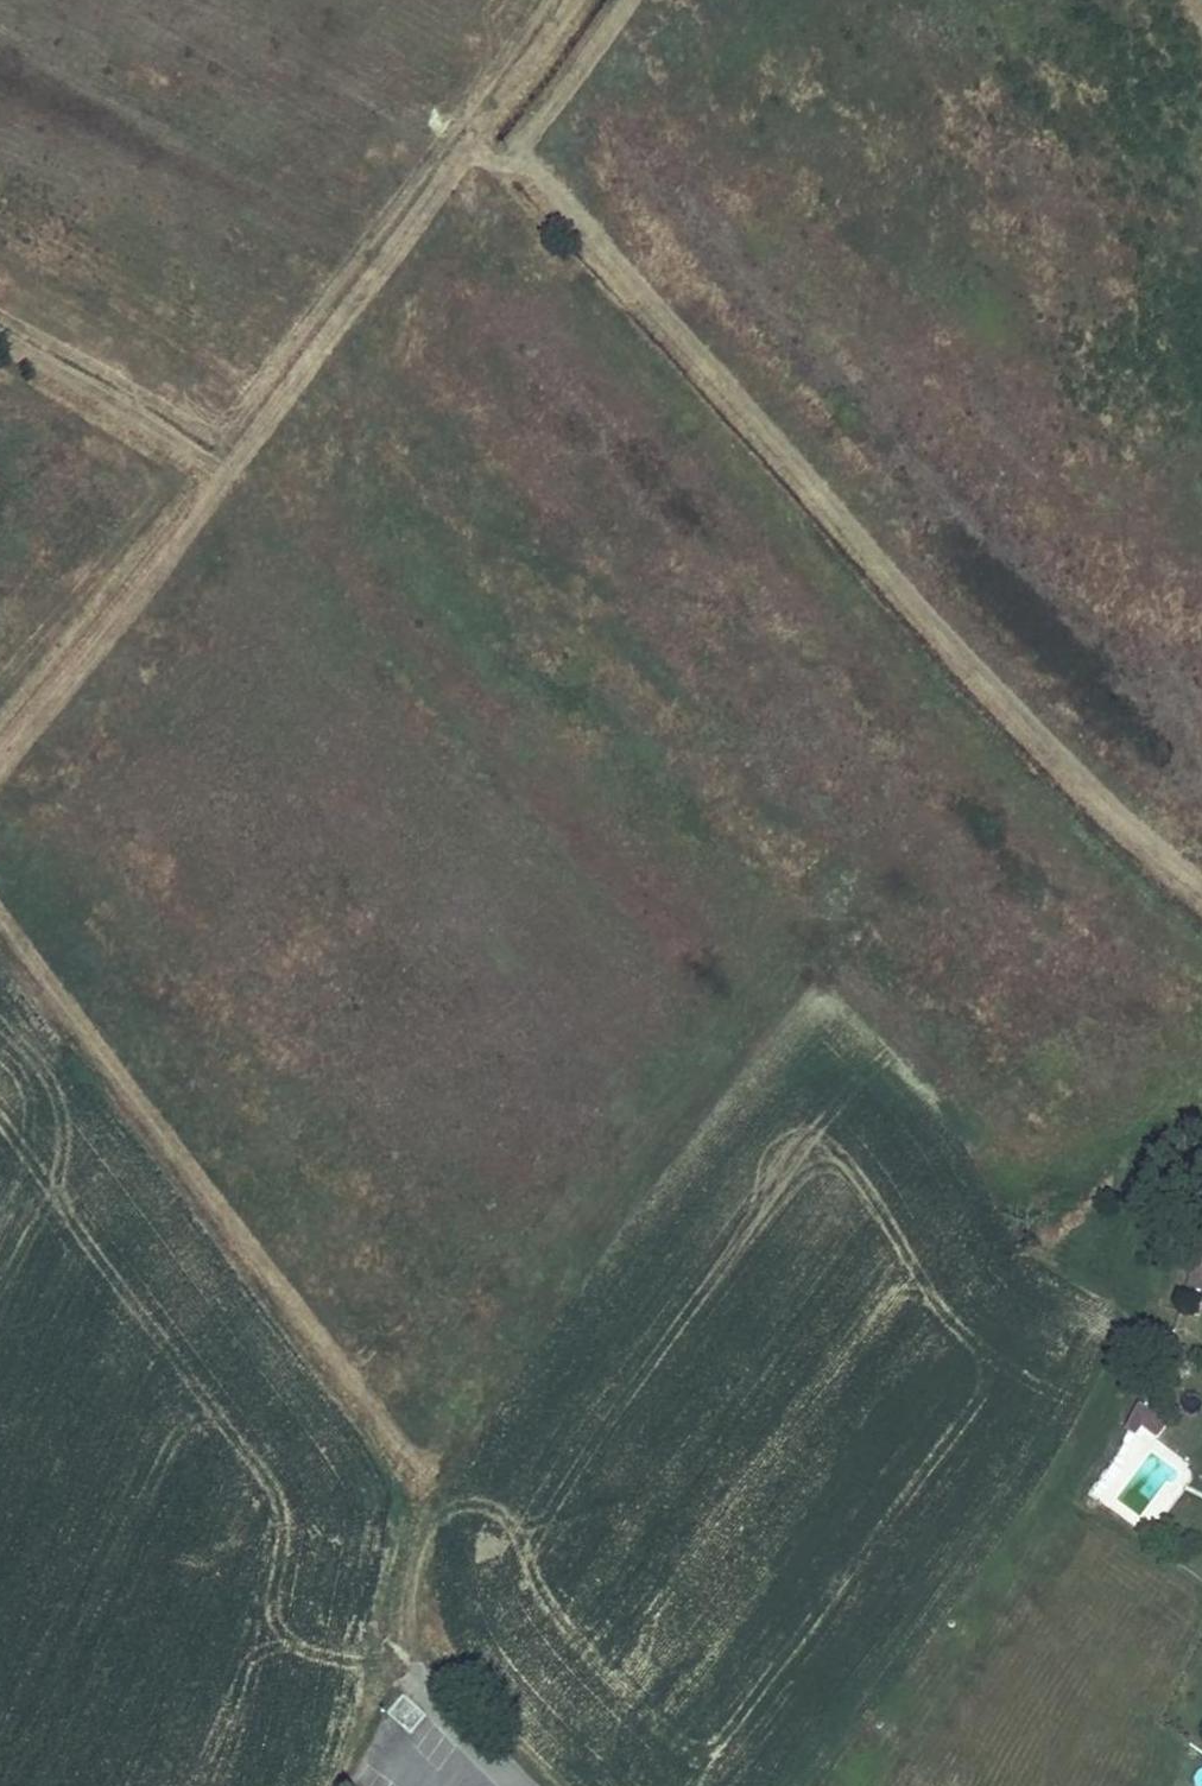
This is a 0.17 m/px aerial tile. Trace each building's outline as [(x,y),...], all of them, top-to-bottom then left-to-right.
[(1184,1288),(1201,1292),(1201,1269),(1190,1266),(1184,1288)] [(1133,1428),(1161,1436),(1167,1416),(1139,1408),(1133,1428)]
